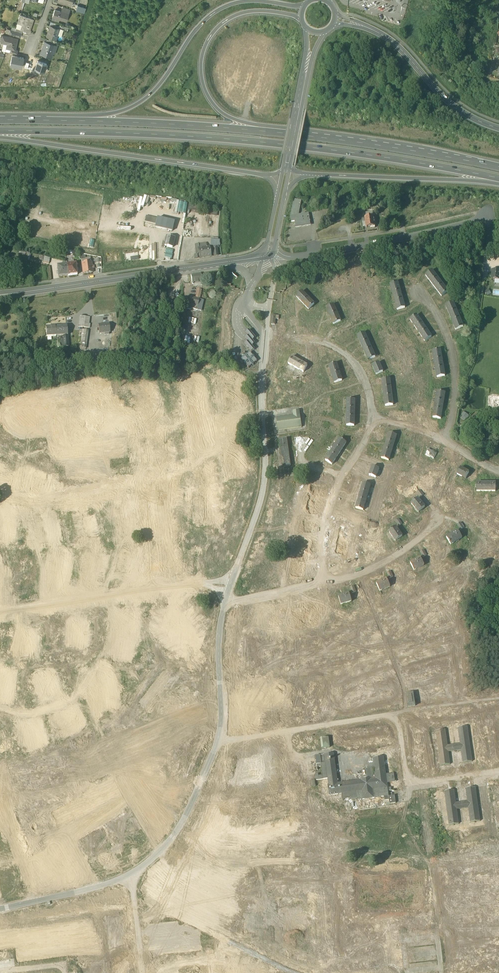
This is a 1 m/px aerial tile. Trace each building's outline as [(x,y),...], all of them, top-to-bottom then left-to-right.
[(60,19),(66,21),(69,13),(63,11),(62,12),(61,12),(55,10),(53,16),(60,19)] [(22,30),(29,32),(32,24),(31,24),(33,19),(20,14),(18,20),(23,22),(20,29),(22,30)] [(54,38),(56,39),(58,35),(60,28),(53,26),(50,25),(46,36),(49,37),(54,38)] [(10,29),(8,33),(20,37),(22,33),(15,30),(11,29),(10,29)] [(10,48),(15,49),(15,48),(17,39),(13,38),(13,37),(2,34),(1,41),(3,42),(4,42),(4,41),(8,42),(7,47),(10,48)] [(41,53),(51,57),(53,53),(53,52),(51,51),(53,44),(51,43),(45,42),(45,41),(41,53)] [(23,57),(12,55),(10,64),(21,67),(23,57)] [(47,63),(38,60),(35,69),(44,71),(47,63)] [(294,200),(291,217),(298,215),(300,208),(298,208),(300,201),(301,202),(301,201),(294,200)] [(295,221),(296,227),(310,224),(308,214),(305,214),(305,213),(302,214),(302,215),(298,215),(291,217),(292,222),(295,221)] [(370,227),(370,229),(375,228),(374,227),(375,227),(374,224),(376,224),(375,219),(374,220),(373,216),(365,218),(365,220),(362,220),(363,227),(366,226),(366,228),(370,227)] [(157,219),(156,224),(155,228),(172,231),(174,222),(172,222),(160,219),(157,219)] [(164,246),(172,248),(174,239),(166,237),(164,246)] [(194,256),(194,259),(200,258),(206,257),(210,257),(208,247),(198,249),(197,244),(194,244),(196,255),(194,256)] [(82,263),(83,274),(93,273),(92,269),(94,269),(94,267),(92,267),(91,262),(82,263)] [(76,264),(66,265),(68,276),(77,275),(77,271),(79,271),(79,269),(77,269),(76,264)] [(59,277),(68,276),(66,265),(58,266),(58,271),(57,272),(57,274),(58,274),(59,277)] [(426,276),(431,283),(437,278),(432,271),(426,276)] [(191,275),(192,284),(193,284),(202,283),(202,282),(201,274),(191,275)] [(431,283),(436,290),(442,285),(437,278),(431,283)] [(390,285),(392,293),(400,291),(397,283),(390,285)] [(448,292),(442,285),(436,290),(441,297),(448,292)] [(297,297),(303,303),(308,298),(302,291),(297,297)] [(392,293),(395,302),(402,299),(400,291),(392,293)] [(190,297),(188,303),(198,305),(199,299),(196,298),(190,297)] [(314,304),(308,298),(303,303),(309,310),(314,304)] [(405,308),(402,299),(395,302),(397,310),(405,308)] [(445,306),(449,314),(456,311),(453,303),(445,306)] [(326,308),(330,316),(337,313),(334,305),(326,308)] [(449,314),(452,322),(459,319),(456,311),(449,314)] [(341,321),(337,313),(330,316),(333,324),(341,321)] [(410,320),(415,327),(421,323),(416,315),(410,320)] [(90,317),(80,316),(78,326),(90,328),(90,324),(89,324),(90,317)] [(463,327),(459,319),(452,322),(455,330),(463,327)] [(415,327),(420,334),(426,330),(421,323),(415,327)] [(98,325),(99,333),(110,332),(109,324),(98,325)] [(56,336),(63,335),(68,335),(67,326),(55,327),(56,336)] [(55,327),(46,327),(47,337),(56,336),(55,327)] [(86,348),(88,330),(82,329),(80,347),(86,348)] [(256,338),(250,330),(246,333),(249,336),(246,338),(249,341),(245,344),(252,352),(255,349),(253,346),(256,344),(253,341),(256,338)] [(431,337),(426,330),(420,334),(425,342),(431,337)] [(357,336),(361,344),(368,341),(365,333),(357,336)] [(361,344),(364,352),(372,349),(368,341),(361,344)] [(375,357),(372,349),(364,352),(368,360),(375,357)] [(432,352),(434,360),(441,359),(440,350),(432,352)] [(250,353),(242,360),(249,368),(257,361),(250,353)] [(288,364),(296,368),(300,361),(292,357),(288,364)] [(434,360),(435,369),(443,367),(441,359),(434,360)] [(307,366),(300,361),(296,368),(303,373),(307,366)] [(372,366),(376,375),(383,372),(379,363),(372,366)] [(329,366),(332,375),(339,372),(338,370),(336,364),(329,366)] [(444,376),(443,367),(435,369),(437,377),(444,376)] [(341,379),(339,372),(332,375),(334,383),(342,381),(341,379)] [(100,379),(81,380),(82,389),(100,388),(100,379)] [(382,384),(383,389),(391,388),(390,379),(382,380),(382,384)] [(103,387),(104,406),(113,405),(111,386),(103,387)] [(383,392),(384,398),(392,397),(391,388),(383,389),(383,392)] [(437,392),(435,400),(443,402),(445,393),(437,392)] [(498,406),(498,396),(489,396),(488,405),(498,406)] [(393,405),(392,397),(384,398),(384,400),(385,406),(393,405)] [(347,400),(347,409),(355,409),(355,400),(347,400)] [(435,400),(434,409),(442,410),(443,402),(435,400)] [(347,409),(347,417),(354,417),(355,409),(347,409)] [(440,419),(442,410),(434,409),(432,418),(440,419)] [(293,416),(276,418),(278,430),(302,427),(299,411),(292,412),(293,416)] [(354,426),(354,417),(347,417),(346,426),(354,426)] [(469,426),(474,431),(481,424),(482,425),(483,423),(480,419),(476,423),(474,421),(469,426)] [(389,433),(386,442),(394,444),(396,436),(389,433)] [(340,438),(335,446),(341,450),(346,443),(340,438)] [(280,440),(283,467),(290,466),(287,439),(280,440)] [(386,442),(384,450),(391,452),(394,444),(386,442)] [(335,446),(330,453),(337,458),(341,450),(335,446)] [(425,455),(434,459),(436,453),(428,449),(425,455)] [(389,461),(391,452),(384,450),(381,459),(389,461)] [(332,465),(337,458),(330,453),(325,460),(332,465)] [(369,476),(376,478),(379,469),(372,467),(369,476)] [(457,475),(466,479),(469,473),(461,468),(457,475)] [(0,471),(0,482),(8,485),(11,476),(0,471)] [(363,483),(360,492),(368,494),(370,485),(363,483)] [(476,491),(486,491),(486,483),(476,483),(476,491)] [(495,483),(486,483),(486,491),(495,491),(495,483)] [(312,485),(307,508),(316,510),(321,487),(312,485)] [(360,492),(358,500),(365,502),(368,494),(360,492)] [(411,504),(418,513),(424,507),(417,499),(414,502),(413,502),(412,503),(413,503),(411,504)] [(363,510),(365,502),(358,500),(356,508),(363,510)] [(92,540),(86,508),(76,510),(83,542),(92,540)] [(312,531),(312,521),(304,520),(303,530),(312,531)] [(345,549),(349,527),(340,525),(336,548),(345,549)] [(389,532),(395,541),(402,537),(396,527),(392,530),(391,530),(390,531),(389,532)] [(446,538),(451,545),(456,542),(457,542),(459,541),(459,540),(462,538),(457,531),(446,538)] [(307,560),(309,540),(300,539),(298,559),(307,560)] [(410,563),(414,571),(424,565),(420,558),(410,563)] [(301,573),(301,563),(292,563),(292,573),(301,573)] [(376,583),(380,591),(390,587),(386,579),(376,583)] [(338,597),(341,605),(352,601),(349,593),(338,597)] [(309,622),(316,605),(307,601),(300,619),(309,622)] [(186,611),(199,623),(203,619),(190,607),(186,611)] [(268,631),(277,614),(269,609),(260,627),(268,631)] [(116,657),(125,657),(126,642),(116,641),(116,657)] [(176,646),(174,653),(189,658),(191,651),(176,646)] [(111,682),(105,667),(96,670),(102,686),(111,682)] [(283,702),(282,686),(270,687),(271,703),(283,702)] [(104,690),(95,694),(99,704),(108,700),(104,690)] [(406,695),(408,708),(411,707),(412,707),(415,706),(413,693),(406,695)] [(67,731),(77,728),(69,706),(60,709),(67,731)] [(468,726),(458,727),(460,743),(447,745),(446,742),(443,743),(444,752),(461,750),(462,762),(472,761),(468,726)] [(320,739),(322,749),(330,747),(328,738),(320,739)] [(121,750),(110,755),(113,760),(123,755),(121,750)] [(96,753),(86,758),(94,773),(103,768),(96,753)] [(322,767),(323,776),(322,774),(320,774),(320,776),(321,776),(323,776),(323,777),(321,777),(319,778),(318,776),(318,774),(315,774),(316,781),(328,779),(328,785),(329,796),(333,795),(357,792),(358,799),(358,800),(384,797),(385,801),(389,800),(389,804),(396,803),(395,796),(394,796),(393,794),(392,794),(393,796),(389,796),(388,791),(391,791),(391,788),(388,788),(387,783),(387,781),(386,777),(386,775),(384,757),(373,758),(373,764),(367,765),(368,769),(367,769),(366,769),(365,769),(367,779),(361,780),(338,784),(334,753),(333,753),(315,756),(317,770),(318,770),(317,767),(322,767)] [(142,769),(146,778),(155,774),(150,765),(142,769)] [(166,801),(174,804),(181,788),(173,784),(166,801)] [(454,790),(444,791),(448,825),(459,823),(457,809),(468,808),(470,822),(480,820),(476,787),(466,788),(467,801),(456,802),(454,790)] [(20,866),(18,854),(0,858),(0,870),(20,866)] [(8,960),(8,953),(0,953),(0,961),(8,960)]
